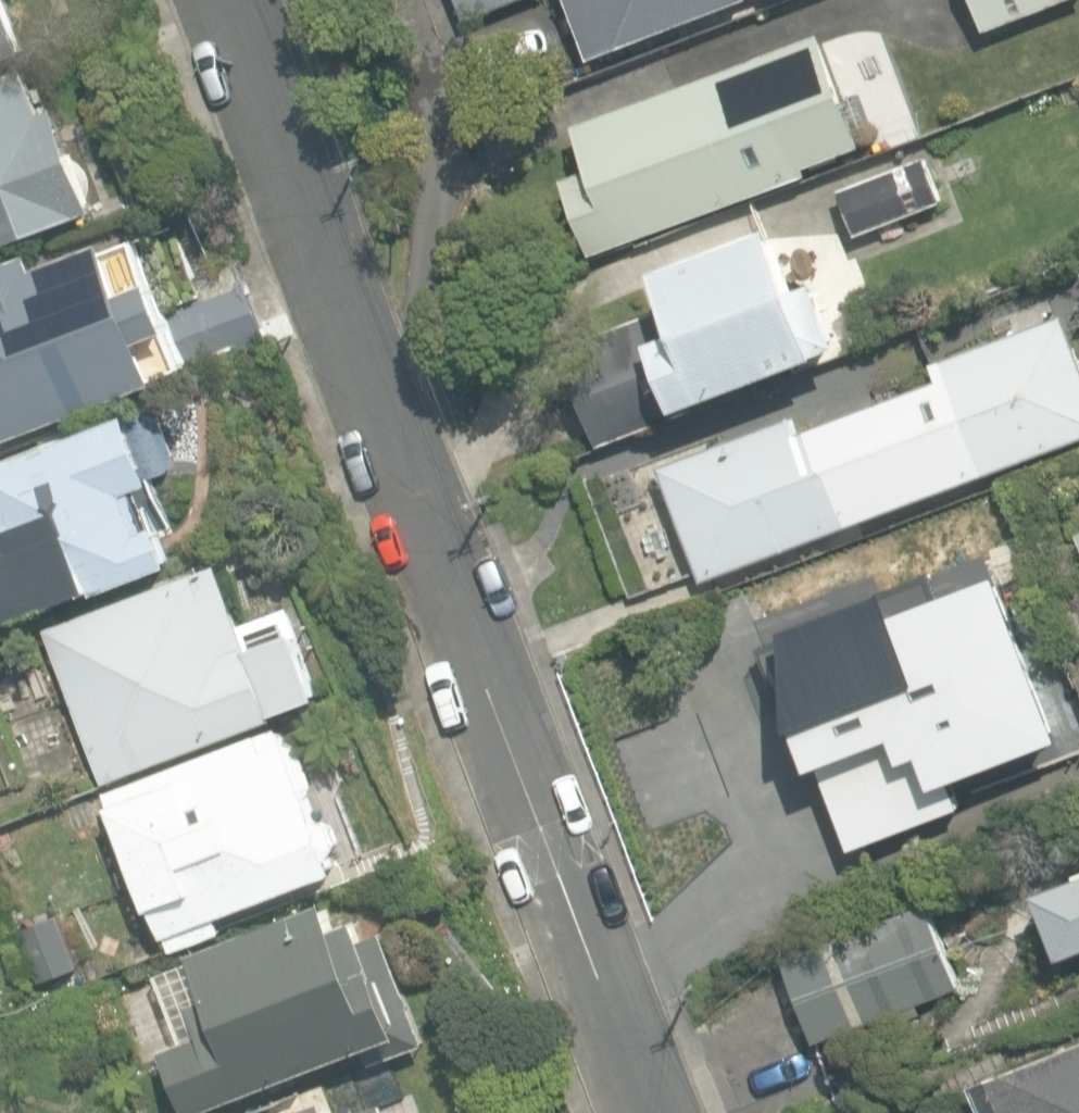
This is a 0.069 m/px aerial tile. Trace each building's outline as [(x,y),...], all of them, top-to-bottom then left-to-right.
[(12,57),(12,55),(24,51),(6,0),(0,0),(0,62),(12,57)] [(465,20),(515,0),(457,0),(465,20)] [(590,59),(744,0),(568,0),(590,59)] [(985,30),(1066,0),(974,0),(985,30)] [(564,177),(590,252),(877,154),(837,37),(574,126),(589,169),(564,177)] [(82,217),(81,214),(94,208),(56,107),(42,112),(25,67),(0,76),(0,249),(82,217)] [(838,189),(855,235),(944,202),(927,156),(838,189)] [(162,383),(158,374),(181,366),(182,368),(218,354),(224,370),(277,350),(243,260),(195,278),(175,227),(139,241),(109,252),(105,241),(35,267),(31,255),(0,267),(0,444),(162,383)] [(577,359),(612,450),(833,366),(830,358),(852,350),(827,286),(806,294),(782,231),(662,276),(679,320),(577,359)] [(702,581),(1078,440),(1078,352),(1064,313),(931,362),(937,380),(798,432),(792,416),(659,466),(702,581)] [(174,567),(159,524),(155,526),(142,490),(155,485),(131,417),(0,463),(0,530),(2,536),(11,533),(11,549),(0,553),(0,628),(174,567)] [(782,623),(840,778),(965,731),(979,768),(1061,737),(1041,683),(1030,687),(982,560),(996,555),(982,514),(904,543),(915,574),(782,623)] [(48,625),(105,782),(281,719),(279,713),(325,696),(292,605),(243,623),(222,562),(48,625)] [(110,789),(170,951),(225,931),(219,914),(341,869),(335,854),(344,842),(335,818),(320,811),(287,723),(110,789)] [(1036,890),(1061,960),(1078,953),(1078,875),(1036,890)] [(181,1112),(208,1112),(408,1035),(380,964),(355,975),(326,900),(185,955),(214,1028),(157,1051),(181,1112)] [(784,955),(815,1040),(957,988),(925,903),(784,955)] [(62,915),(17,931),(36,986),(81,970),(62,915)] [(976,1083),(987,1112),(1078,1112),(1078,1042),(976,1083)] [(387,1101),(353,1112),(391,1112),(387,1101)] [(322,1102),(292,1112),(326,1112),(322,1102)]
